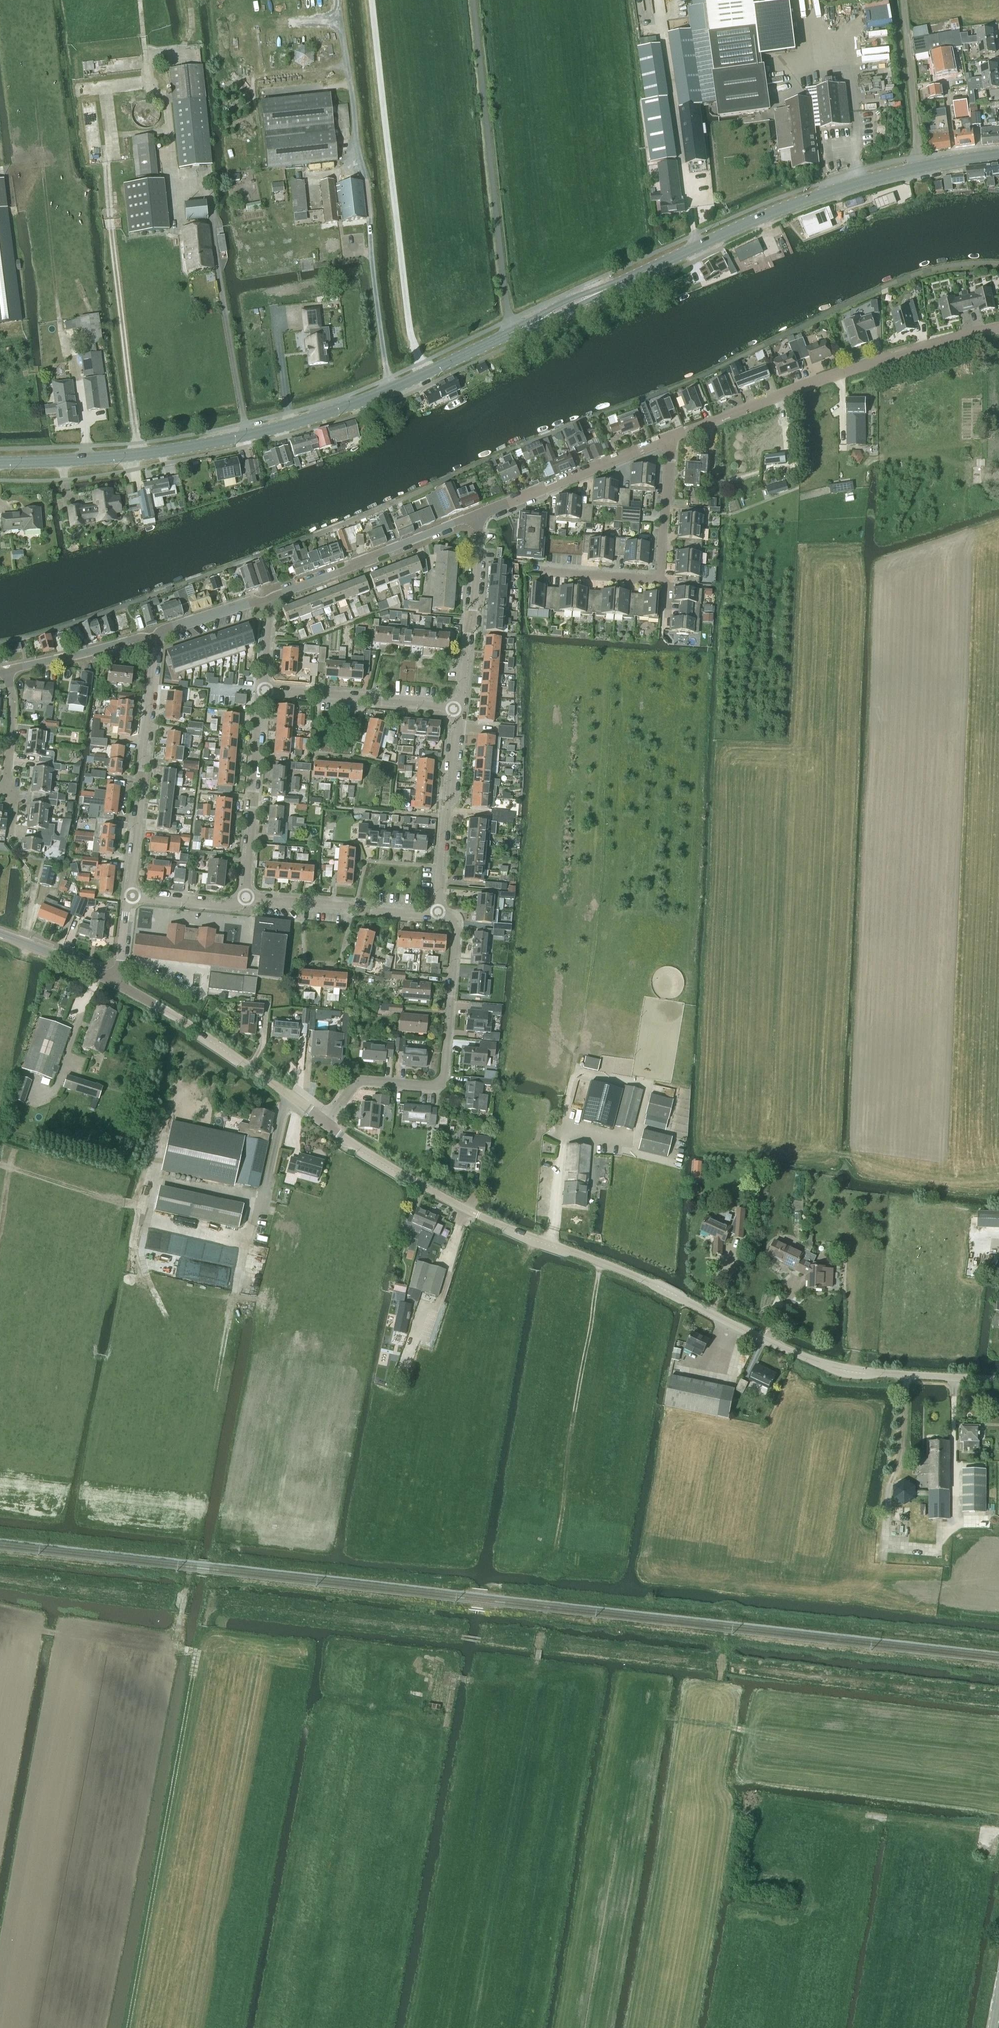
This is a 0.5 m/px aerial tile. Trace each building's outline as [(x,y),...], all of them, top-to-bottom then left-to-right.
[(687,8),(690,30),(702,105),(718,103),(720,117),(769,110),(754,0),(692,0),(692,4),(693,7),(687,8)] [(762,57),(785,54),(779,3),(756,6),(762,57)] [(951,33),(938,35),(944,74),(954,72),(950,49),(962,47),(962,46),(961,40),(959,31),(960,30),(958,19),(949,21),(951,33)] [(927,26),(912,29),(914,40),(929,37),(927,26)] [(690,30),(669,33),(680,108),(687,162),(705,159),(699,105),(702,105),(690,30)] [(978,44),(994,42),(993,30),(977,32),(978,44)] [(914,40),(912,40),(915,56),(929,54),(932,53),(936,75),(944,74),(938,35),(929,37),(914,40)] [(979,55),(995,54),(994,42),(978,44),(979,55)] [(661,45),(639,49),(640,59),(646,100),(644,101),(648,133),(653,162),(675,159),(671,130),(660,56),(662,55),(661,45)] [(303,46),(293,51),(293,63),(303,68),(313,63),(313,52),(303,46)] [(179,168),(195,167),(212,165),(202,65),(169,69),(179,168)] [(982,79),(998,77),(997,65),(981,67),(982,78),(982,79)] [(966,80),(968,92),(969,105),(975,104),(973,91),(972,85),(983,84),(984,90),(998,88),(998,85),(998,77),(982,79),(982,78),(972,79),(972,80),(966,80)] [(823,88),(817,88),(821,128),(849,125),(845,85),(833,87),(832,81),(822,82),(823,88)] [(943,97),(942,87),(927,89),(929,99),(943,97)] [(330,94),(260,101),(267,168),(337,161),(330,94)] [(787,111),(777,112),(782,161),(793,160),(794,169),(818,166),(810,100),(786,103),(787,111)] [(955,119),(969,117),(967,101),(953,103),(955,119)] [(989,104),(991,116),(991,117),(993,116),(994,124),(991,124),(992,128),(991,128),(992,145),(998,145),(998,123),(995,123),(995,118),(997,118),(996,110),(998,110),(998,103),(989,104)] [(937,132),(927,133),(930,152),(951,149),(945,110),(934,112),(937,132)] [(980,113),(978,114),(971,114),(971,119),(972,126),(981,125),(980,117),(980,113)] [(960,120),(962,132),(954,133),(956,149),(975,146),(972,126),(971,119),(960,120)] [(876,125),(876,135),(885,135),(886,126),(876,125)] [(982,146),(992,145),(991,128),(980,129),(982,146)] [(137,178),(153,176),(157,175),(153,135),(132,138),(137,178)] [(681,202),(676,162),(658,165),(662,194),(651,195),(652,202),(660,201),(662,215),(685,212),(684,201),(681,202)] [(984,166),(986,181),(986,180),(987,188),(994,187),(993,178),(998,178),(998,164),(984,166)] [(984,166),(966,168),(968,181),(977,180),(980,183),(984,182),(985,181),(986,181),(984,166)] [(945,192),(953,191),(952,185),(965,183),(964,175),(951,176),(943,177),(945,192)] [(294,214),(306,213),(307,213),(303,181),(290,179),(294,214)] [(164,180),(123,184),(128,234),(169,230),(164,180)] [(336,205),(333,180),(320,182),(325,224),(338,222),(336,212),(340,211),(341,222),(365,219),(361,182),(337,184),(339,204),(336,205)] [(21,321),(13,252),(7,208),(3,181),(0,181),(0,324),(21,321)] [(935,192),(943,190),(941,182),(934,183),(935,192)] [(893,194),(879,199),(882,209),(897,204),(893,194)] [(186,222),(208,219),(206,202),(184,204),(186,222)] [(825,209),(799,218),(799,219),(802,228),(805,236),(823,229),(827,228),(825,223),(829,221),(825,209)] [(184,260),(185,261),(186,271),(213,268),(209,226),(192,227),(182,228),(185,255),(183,256),(184,260)] [(220,254),(226,253),(227,253),(224,236),(217,237),(220,254)] [(753,245),(731,256),(738,268),(759,256),(753,245)] [(736,272),(728,255),(714,262),(705,267),(705,268),(700,271),(704,280),(710,276),(711,277),(713,276),(714,278),(729,270),(731,274),(736,272)] [(995,309),(990,289),(975,293),(976,295),(969,297),(967,292),(964,292),(968,311),(979,308),(980,312),(995,309)] [(968,311),(964,292),(961,293),(962,298),(955,300),(954,298),(939,301),(944,321),(959,317),(958,313),(968,311)] [(899,334),(914,330),(913,324),(919,322),(913,301),(904,303),(906,309),(893,313),(899,334)] [(318,312),(302,314),(304,333),(312,332),(321,331),(320,330),(318,312)] [(102,343),(98,315),(98,314),(80,317),(80,318),(74,318),(74,321),(65,322),(66,330),(81,328),(85,354),(81,355),(84,379),(83,380),(87,412),(108,409),(100,352),(96,353),(95,344),(102,343)] [(875,329),(871,316),(861,319),(860,317),(844,323),(852,348),(869,343),(865,331),(868,330),(868,331),(875,329)] [(313,339),(305,340),(306,350),(308,350),(309,366),(327,364),(326,352),(327,352),(327,350),(330,349),(328,329),(320,330),(321,331),(312,332),(313,339)] [(801,334),(795,338),(796,341),(803,360),(809,357),(812,364),(813,364),(812,363),(831,356),(826,342),(807,349),(803,338),(803,339),(801,334)] [(793,354),(774,361),(779,376),(798,369),(799,369),(796,362),(803,360),(796,341),(795,341),(794,338),(793,336),(789,338),(787,338),(787,339),(793,354)] [(740,363),(730,368),(734,380),(735,380),(738,389),(770,378),(766,368),(763,370),(757,372),(747,375),(746,370),(745,367),(742,368),(741,365),(740,363)] [(721,404),(726,402),(726,400),(732,398),(728,390),(735,387),(730,374),(721,378),(722,380),(711,384),(719,403),(720,402),(721,404)] [(458,397),(455,392),(460,390),(453,378),(435,387),(436,389),(431,392),(435,401),(441,398),(442,399),(447,396),(450,401),(458,397)] [(78,425),(72,382),(52,384),(55,406),(45,407),(46,415),(56,414),(58,427),(78,425)] [(694,414),(700,412),(699,410),(701,409),(698,401),(704,399),(699,386),(691,389),(691,392),(681,396),(688,414),(692,412),(692,413),(694,412),(694,414)] [(660,427),(666,425),(665,423),(671,421),(668,413),(674,411),(669,398),(660,401),(661,403),(651,407),(658,426),(659,426),(660,427)] [(847,446),(865,446),(865,400),(847,400),(847,446)] [(631,433),(639,430),(635,420),(640,418),(637,411),(616,418),(619,424),(610,427),(613,434),(621,431),(623,435),(630,432),(631,433)] [(333,448),(337,447),(335,443),(359,436),(355,421),(327,429),(332,447),(333,448)] [(579,426),(563,433),(567,442),(583,435),(579,426)] [(332,447),(327,429),(312,433),(313,434),(318,451),(332,447)] [(313,434),(302,437),(305,446),(309,445),(311,453),(314,462),(318,460),(315,452),(316,451),(318,451),(313,434)] [(583,435),(567,442),(570,451),(575,449),(577,454),(583,452),(587,461),(587,463),(604,456),(605,456),(604,454),(600,445),(597,439),(586,443),(583,435)] [(314,462),(311,453),(309,445),(305,446),(302,437),(290,441),(294,458),(306,455),(308,464),(314,462)] [(555,461),(547,439),(542,441),(550,463),(556,476),(575,469),(573,463),(577,462),(574,455),(571,457),(570,455),(555,461)] [(540,442),(531,446),(521,450),(526,462),(545,454),(540,442)] [(606,442),(600,445),(604,454),(610,451),(606,442)] [(292,463),(287,447),(270,452),(264,454),(265,457),(263,457),(264,462),(267,462),(271,475),(277,474),(275,468),(292,463)] [(860,464),(864,458),(860,451),(853,451),(848,458),(852,464),(860,464)] [(548,478),(554,476),(545,455),(540,457),(541,461),(548,478)] [(515,481),(521,478),(511,456),(503,460),(505,466),(497,469),(504,484),(514,480),(515,481)] [(785,456),(765,458),(766,466),(786,463),(785,456)] [(707,474),(708,458),(698,457),(697,464),(686,464),(686,471),(684,472),(683,472),(682,473),(681,474),(681,476),(681,477),(682,478),(683,479),(685,479),(685,480),(685,487),(700,488),(701,474),(707,474)] [(217,482),(240,477),(237,460),(214,464),(217,482)] [(252,460),(243,462),(247,479),(256,477),(252,460)] [(520,472),(521,472),(526,470),(523,461),(518,463),(520,472)] [(641,492),(643,467),(631,466),(629,491),(641,491),(641,492)] [(653,492),(655,468),(643,467),(641,492),(642,492),(653,492)] [(148,492),(152,509),(163,507),(161,498),(176,495),(174,488),(168,489),(166,479),(143,483),(145,492),(148,492)] [(604,508),(606,483),(594,482),(592,506),(603,507),(603,508),(604,508)] [(785,482),(771,486),(774,495),(788,491),(785,482)] [(446,517),(463,510),(456,491),(453,483),(435,491),(446,517)] [(622,508),(623,494),(617,494),(618,484),(606,483),(604,508),(604,507),(621,509),(621,508),(622,508)] [(831,493),(842,491),(854,489),(853,483),(830,486),(831,493)] [(478,504),(472,487),(463,490),(462,489),(456,491),(463,510),(478,504)] [(113,499),(111,491),(93,493),(95,506),(80,508),(80,507),(68,508),(71,527),(83,525),(82,520),(96,518),(97,523),(102,522),(103,524),(105,525),(107,525),(109,525),(110,523),(111,521),(116,520),(115,513),(121,512),(119,498),(113,499)] [(435,521),(445,517),(446,517),(435,491),(434,491),(434,493),(431,494),(431,495),(425,498),(435,521)] [(137,494),(144,526),(153,523),(154,521),(152,509),(148,492),(145,492),(137,494)] [(128,507),(132,507),(139,506),(137,494),(126,496),(128,507)] [(567,523),(568,498),(556,497),(555,519),(549,518),(548,533),(555,533),(555,522),(566,523),(567,523)] [(584,524),(585,510),(580,509),(580,499),(568,498),(567,523),(584,524)] [(414,515),(410,506),(404,508),(408,518),(411,526),(422,522),(424,527),(435,522),(429,509),(414,515)] [(402,518),(393,522),(397,529),(396,530),(399,538),(414,533),(407,516),(404,508),(403,507),(399,509),(399,510),(402,518)] [(628,509),(622,508),(621,508),(621,509),(621,516),(639,517),(640,510),(628,509)] [(41,531),(40,509),(22,511),(22,514),(2,516),(3,532),(24,530),(24,532),(41,531)] [(679,515),(678,527),(703,529),(704,510),(688,509),(688,516),(679,515)] [(538,516),(538,510),(529,514),(529,515),(520,515),(520,521),(519,521),(517,549),(518,549),(517,559),(537,560),(537,555),(543,555),(545,516),(538,516)] [(591,524),(592,510),(585,510),(584,524),(591,524)] [(385,535),(393,532),(386,515),(379,518),(385,535)] [(639,524),(639,523),(639,517),(621,516),(620,523),(639,524)] [(374,532),(367,534),(373,549),(386,544),(386,543),(381,530),(383,529),(379,519),(370,522),(374,532)] [(352,527),(344,530),(346,536),(348,542),(349,544),(355,542),(355,539),(355,536),(355,535),(357,526),(352,527)] [(678,527),(677,539),(686,540),(686,546),(701,548),(703,529),(678,527)] [(344,530),(338,533),(340,538),(346,536),(344,530)] [(601,538),(583,536),(582,551),(588,551),(588,561),(600,562),(602,537),(601,537),(601,538)] [(618,553),(619,539),(602,538),(602,537),(600,562),(611,563),(612,553),(618,553)] [(637,540),(619,539),(618,553),(624,554),(623,564),(636,565),(637,540)] [(648,566),(649,541),(638,540),(637,540),(636,565),(648,566)] [(307,555),(308,555),(306,549),(301,551),(299,545),(276,553),(279,562),(280,565),(288,562),(287,559),(291,558),(293,565),(294,565),(294,566),(308,562),(309,561),(307,555)] [(333,564),(343,560),(338,545),(327,548),(333,564)] [(676,552),(675,564),(700,566),(701,548),(686,546),(685,553),(676,552)] [(322,568),(333,564),(327,548),(317,552),(322,568)] [(447,549),(447,548),(445,548),(445,549),(434,548),(433,556),(438,556),(434,610),(453,612),(457,556),(453,556),(454,550),(447,549)] [(12,552),(12,561),(24,560),(23,551),(12,552)] [(311,571),(322,568),(317,552),(308,555),(307,555),(309,561),(308,562),(311,571)] [(416,558),(404,563),(410,577),(411,580),(416,579),(414,575),(421,572),(416,558)] [(271,584),(263,559),(252,563),(253,566),(259,584),(261,583),(263,587),(271,584)] [(311,571),(308,562),(294,566),(294,565),(293,565),(294,567),(292,568),(295,577),(311,571)] [(269,576),(274,574),(271,563),(265,565),(269,576)] [(398,581),(410,577),(404,563),(393,568),(398,581)] [(507,576),(508,564),(494,563),(494,567),(490,567),(490,578),(513,580),(513,577),(509,576),(507,576)] [(675,564),(674,576),(683,577),(683,584),(698,585),(699,578),(705,579),(706,567),(700,566),(675,564)] [(259,584),(253,566),(239,571),(246,593),(260,588),(263,587),(261,583),(259,584)] [(386,586),(398,581),(393,568),(381,572),(386,586)] [(374,590),(386,586),(381,572),(369,576),(374,590)] [(213,590),(219,588),(216,576),(209,578),(211,585),(213,590)] [(508,583),(513,583),(513,580),(490,578),(489,589),(506,590),(506,583),(508,583)] [(357,597),(369,592),(364,579),(352,583),(357,597)] [(345,601),(357,597),(352,583),(340,588),(345,601)] [(545,590),(542,590),(543,586),(531,586),(530,595),(529,595),(527,611),(537,612),(537,610),(551,611),(552,589),(546,588),(545,590)] [(334,606),(345,601),(340,588),(329,592),(334,606)] [(572,612),(573,589),(562,588),(562,591),(559,591),(559,589),(552,589),(551,611),(554,611),(554,613),(562,614),(563,612),(572,612)] [(177,593),(182,605),(189,603),(188,599),(184,589),(177,593)] [(512,601),(512,599),(507,597),(505,597),(506,590),(489,589),(488,600),(512,601)] [(587,593),(584,593),(585,590),(573,589),(572,612),(581,613),(581,615),(589,616),(589,614),(593,614),(594,592),(587,592),(587,593)] [(699,613),(700,591),(673,589),(672,602),(680,603),(680,605),(682,606),(682,611),(699,613)] [(614,616),(615,592),(604,591),(604,594),(601,594),(601,593),(594,592),(593,614),(596,614),(596,616),(604,617),(604,615),(614,616)] [(322,610),(334,606),(329,592),(317,597),(322,610)] [(629,596),(626,596),(626,593),(615,592),(614,616),(623,616),(622,618),(631,619),(631,617),(635,617),(636,595),(629,595),(629,596)] [(210,597),(207,595),(207,593),(188,599),(189,603),(192,613),(211,606),(210,604),(211,601),(210,597)] [(657,604),(658,595),(646,594),(646,597),(643,597),(643,596),(636,595),(635,617),(648,618),(648,620),(657,621),(659,604),(657,604)] [(394,607),(400,605),(400,604),(397,596),(391,599),(394,607)] [(311,614),(322,610),(317,597),(306,601),(311,614)] [(389,609),(394,607),(391,599),(386,601),(389,609)] [(507,605),(511,604),(512,601),(488,600),(487,610),(504,612),(505,605),(507,605)] [(299,619),(311,614),(306,601),(294,605),(299,619)] [(165,622),(182,616),(178,602),(160,608),(165,622)] [(377,604),(380,611),(385,609),(383,602),(377,604)] [(287,623),(299,619),(294,605),(282,610),(287,623)] [(141,609),(144,617),(146,625),(156,622),(151,606),(149,606),(141,609)] [(364,616),(370,614),(367,606),(361,608),(364,616)] [(359,618),(364,616),(361,608),(356,610),(359,618)] [(138,610),(114,617),(119,633),(130,630),(130,633),(143,629),(138,610)] [(510,623),(510,620),(506,619),(504,619),(504,612),(487,610),(486,621),(510,623)] [(697,634),(699,613),(682,611),(681,617),(679,617),(679,619),(671,619),(670,632),(676,632),(676,634),(687,635),(687,633),(697,634)] [(341,625),(347,623),(344,615),(338,617),(341,625)] [(411,647),(412,633),(406,632),(407,616),(401,615),(400,622),(401,622),(400,625),(399,646),(411,647)] [(703,615),(702,623),(712,624),(712,616),(703,615)] [(336,627),(341,625),(338,617),(333,619),(336,627)] [(435,649),(436,635),(430,634),(431,618),(425,617),(424,624),(425,624),(424,634),(423,648),(435,649)] [(114,634),(109,618),(102,620),(102,619),(96,621),(101,637),(101,639),(106,637),(106,636),(114,634)] [(450,626),(450,620),(450,619),(437,618),(436,625),(437,625),(436,635),(435,649),(447,650),(449,636),(441,635),(442,625),(450,626)] [(96,638),(101,637),(96,621),(90,623),(83,625),(80,625),(79,628),(80,631),(81,631),(82,635),(84,635),(86,642),(89,641),(90,641),(93,641),(94,639),(96,638)] [(505,626),(510,626),(510,623),(486,621),(486,632),(503,633),(503,626),(505,626)] [(318,634),(323,632),(320,623),(315,626),(318,634)] [(388,631),(387,645),(399,646),(400,625),(388,624),(388,631)] [(248,626),(238,629),(244,648),(254,644),(252,639),(254,638),(252,630),(249,631),(248,626)] [(313,636),(318,634),(315,626),(310,628),(313,636)] [(356,628),(355,636),(364,637),(365,629),(356,628)] [(238,629),(230,631),(238,655),(246,652),(244,648),(238,629)] [(301,640),(307,638),(303,630),(298,632),(301,640)] [(387,645),(388,631),(376,630),(375,644),(387,645)] [(230,631),(223,634),(231,657),(238,655),(230,631)] [(423,648),(424,634),(412,633),(411,647),(423,648)] [(223,634),(215,636),(223,660),(231,657),(223,634)] [(50,635),(38,638),(42,653),(54,650),(50,635)] [(215,636),(208,639),(215,662),(223,660),(215,636)] [(499,651),(500,639),(485,638),(484,650),(499,651)] [(208,639),(200,642),(208,665),(215,662),(208,639)] [(200,642),(192,644),(200,667),(208,665),(200,642)] [(20,644),(10,646),(11,652),(21,650),(20,644)] [(192,644),(185,647),(193,670),(200,667),(192,644)] [(318,655),(319,648),(304,646),(303,654),(318,655)] [(185,647),(177,649),(185,672),(193,670),(185,647)] [(325,664),(326,649),(319,648),(318,663),(325,664)] [(349,680),(350,666),(344,665),(346,649),(339,648),(339,652),(338,665),(337,679),(349,680)] [(169,658),(166,659),(169,666),(171,666),(174,676),(185,672),(177,649),(167,653),(169,658)] [(296,663),(297,651),(283,650),(282,662),(296,663)] [(498,663),(499,651),(484,650),(483,662),(498,663)] [(369,665),(370,652),(363,652),(363,659),(351,658),(350,666),(349,680),(361,681),(363,665),(369,665)] [(326,664),(325,678),(337,679),(338,665),(332,664),(332,661),(326,660),(326,664)] [(295,676),(296,663),(282,662),(281,675),(295,676)] [(497,675),(498,663),(483,662),(482,674),(497,675)] [(318,665),(309,664),(302,664),(302,670),(310,671),(309,677),(317,678),(318,665)] [(131,686),(132,671),(109,668),(107,683),(109,683),(109,685),(116,686),(116,684),(131,686)] [(90,693),(92,675),(82,673),(80,685),(71,684),(68,705),(85,708),(87,693),(90,693)] [(496,687),(497,675),(482,674),(481,686),(496,687)] [(45,686),(27,684),(24,699),(50,703),(52,686),(45,685),(45,686)] [(495,699),(496,687),(481,686),(480,698),(495,699)] [(168,692),(166,707),(180,708),(180,709),(185,709),(188,709),(188,710),(191,710),(191,709),(192,703),(186,702),(186,704),(185,704),(180,703),(182,694),(168,692)] [(134,703),(135,696),(120,694),(119,701),(134,703)] [(234,706),(244,706),(245,707),(246,698),(246,697),(235,696),(234,706)] [(494,711),(495,699),(480,698),(479,710),(494,711)] [(110,717),(107,717),(106,720),(105,720),(104,724),(110,724),(111,721),(131,723),(133,710),(134,704),(118,702),(117,709),(120,709),(120,713),(117,712),(110,717)] [(292,720),(293,707),(278,706),(277,719),(292,720)] [(166,707),(164,720),(178,722),(179,714),(185,715),(191,715),(191,710),(188,710),(188,709),(185,709),(180,709),(180,708),(166,707)] [(493,723),(494,711),(479,710),(478,722),(493,723)] [(239,728),(240,716),(224,715),(223,727),(239,728)] [(304,727),(304,722),(305,715),(298,715),(297,726),(304,727)] [(106,720),(107,717),(100,716),(100,720),(93,719),(91,731),(91,738),(103,740),(104,733),(98,732),(99,723),(104,724),(105,720),(106,720)] [(291,732),(291,726),(292,720),(277,719),(276,731),(291,732)] [(216,733),(217,721),(210,720),(209,732),(216,733)] [(401,735),(401,740),(413,741),(414,736),(415,722),(403,720),(401,735)] [(130,737),(131,723),(111,721),(110,724),(118,725),(117,736),(130,737)] [(381,736),(384,725),(370,721),(367,733),(381,736)] [(202,731),(203,724),(189,722),(188,729),(202,731)] [(426,737),(427,723),(415,722),(414,736),(426,737)] [(427,723),(426,737),(425,742),(438,743),(440,724),(427,723)] [(28,732),(27,744),(46,746),(47,734),(54,735),(55,729),(50,728),(43,727),(42,727),(41,733),(28,732)] [(238,740),(239,728),(223,727),(222,739),(238,740)] [(201,738),(202,731),(188,729),(187,736),(201,738)] [(302,745),(303,739),(290,738),(291,732),(276,731),(275,742),(302,745)] [(183,749),(185,735),(180,734),(168,733),(166,747),(183,749)] [(379,748),(381,736),(367,733),(364,744),(379,748)] [(478,737),(476,749),(493,750),(499,751),(500,739),(497,738),(478,737)] [(106,748),(106,741),(103,741),(103,740),(91,738),(90,746),(106,748)] [(237,752),(238,740),(222,739),(221,751),(237,752)] [(309,751),(310,745),(302,745),(275,742),(274,755),(289,756),(289,750),(302,751),(309,751)] [(27,744),(25,756),(39,757),(38,763),(48,764),(53,765),(54,758),(54,754),(53,752),(45,751),(46,746),(27,744)] [(376,760),(379,748),(364,744),(361,756),(376,760)] [(123,762),(124,748),(112,747),(110,761),(123,762)] [(182,763),(184,749),(183,749),(166,747),(164,762),(177,763),(177,762),(182,763)] [(476,749),(475,761),(492,762),(498,763),(499,751),(493,750),(476,749)] [(221,751),(215,750),(215,751),(214,751),(214,756),(220,757),(220,763),(236,764),(237,752),(221,751)] [(123,762),(110,761),(105,760),(104,764),(104,768),(109,769),(108,775),(121,776),(123,762)] [(432,774),(433,762),(418,761),(417,773),(432,774)] [(475,761),(474,773),(491,774),(497,775),(498,763),(492,762),(475,761)] [(198,771),(199,764),(183,762),(183,769),(188,770),(189,770),(194,770),(198,771)] [(235,776),(236,764),(220,763),(219,769),(206,768),(206,774),(213,774),(219,775),(235,776)] [(325,779),(326,764),(314,763),(312,778),(325,779)] [(34,769),(33,780),(52,782),(53,771),(60,772),(61,765),(53,765),(48,764),(48,770),(34,769)] [(310,772),(311,765),(295,764),(295,771),(310,772)] [(337,780),(338,765),(326,764),(325,779),(337,780)] [(349,781),(350,766),(338,765),(337,780),(349,781)] [(361,782),(362,767),(350,766),(349,781),(361,782)] [(272,782),(285,784),(286,777),(288,777),(288,773),(286,773),(287,769),(273,768),(272,782)] [(182,780),(182,773),(175,772),(176,771),(163,770),(162,785),(174,786),(175,779),(182,780)] [(91,771),(90,778),(92,779),(105,780),(106,773),(91,771)] [(431,786),(432,774),(417,773),(416,785),(431,786)] [(474,773),(473,785),(495,787),(498,787),(499,787),(499,781),(490,780),(491,774),(474,773)] [(234,788),(235,776),(219,775),(218,787),(234,788)] [(33,780),(32,793),(45,794),(45,800),(57,801),(65,801),(65,797),(58,794),(51,793),(52,782),(33,780)] [(284,798),(285,784),(272,782),(270,797),(284,798)] [(68,784),(67,794),(75,795),(76,785),(68,784)] [(172,801),(174,786),(162,785),(160,800),(172,801)] [(403,796),(410,797),(415,797),(430,798),(431,786),(416,785),(416,791),(410,791),(395,790),(395,795),(403,796)] [(473,785),(472,797),(489,798),(494,799),(495,787),(473,785)] [(94,790),(93,799),(105,801),(118,802),(119,788),(107,787),(106,792),(94,790)] [(430,798),(415,797),(414,809),(429,811),(430,798)] [(472,797),(471,809),(488,810),(490,811),(490,809),(494,808),(495,799),(494,799),(489,798),(472,797)] [(79,798),(78,806),(79,806),(80,806),(83,806),(83,805),(100,807),(99,820),(112,821),(112,815),(116,816),(116,814),(118,815),(119,814),(119,810),(118,809),(117,809),(118,802),(105,801),(93,799),(83,798),(81,798),(79,798)] [(30,804),(29,816),(48,818),(50,807),(56,807),(57,801),(45,800),(44,806),(30,804)] [(178,802),(172,802),(172,801),(160,800),(158,815),(170,816),(171,809),(178,810),(178,807),(184,808),(185,803),(178,802)] [(230,813),(231,801),(216,800),(215,812),(230,813)] [(270,808),(268,823),(282,824),(282,822),(283,817),(285,817),(285,811),(283,811),(283,809),(270,808)] [(210,812),(203,811),(198,811),(197,816),(203,816),(203,817),(209,817),(215,817),(214,824),(229,825),(230,813),(215,812),(210,811),(210,812)] [(491,811),(491,817),(507,818),(507,819),(513,820),(514,814),(507,814),(507,812),(491,811)] [(176,831),(176,824),(169,823),(170,816),(158,815),(156,830),(168,831),(168,830),(176,831)] [(29,816),(28,828),(41,830),(41,836),(52,837),(53,837),(54,831),(54,826),(48,826),(48,818),(29,816)] [(507,818),(491,817),(490,823),(469,821),(468,833),(486,835),(496,836),(497,823),(513,825),(513,820),(507,819),(507,818)] [(66,838),(67,838),(71,821),(65,820),(63,820),(59,837),(66,838)] [(268,823),(267,837),(281,839),(282,830),(306,832),(307,826),(304,826),(303,826),(288,824),(282,824),(268,823)] [(228,837),(229,825),(214,824),(214,830),(195,828),(194,834),(228,837)] [(76,832),(75,837),(94,840),(113,842),(115,828),(99,826),(99,831),(99,832),(94,832),(94,834),(76,832)] [(377,848),(378,833),(367,832),(368,826),(359,826),(357,840),(365,841),(365,847),(377,848)] [(389,849),(391,834),(385,834),(385,828),(379,827),(378,833),(377,848),(389,849)] [(414,851),(415,836),(408,836),(408,830),(403,829),(403,835),(401,850),(414,851)] [(426,852),(427,837),(420,837),(421,833),(415,832),(415,836),(414,851),(426,852)] [(486,835),(468,833),(467,845),(485,847),(485,848),(490,848),(490,843),(489,841),(489,835),(486,835)] [(227,850),(228,837),(194,834),(193,851),(198,852),(199,844),(200,844),(200,841),(213,842),(212,848),(227,850)] [(401,850),(403,835),(391,834),(389,849),(401,850)] [(23,840),(21,852),(41,854),(41,847),(49,848),(51,847),(51,841),(52,837),(41,836),(37,835),(36,840),(36,841),(23,840)] [(151,839),(150,852),(166,854),(166,853),(178,854),(180,842),(180,838),(166,836),(165,841),(151,839)] [(60,842),(59,849),(64,850),(66,838),(59,837),(53,837),(52,837),(51,841),(60,842)] [(75,839),(75,841),(82,841),(87,842),(93,843),(92,853),(91,860),(97,860),(98,854),(99,854),(112,855),(113,842),(94,840),(75,837),(75,839)] [(484,859),(485,848),(485,847),(467,845),(466,857),(484,859)] [(353,862),(354,850),(340,849),(339,861),(353,862)] [(203,862),(204,854),(191,853),(190,860),(203,862)] [(489,871),(489,865),(484,865),(484,859),(466,857),(465,869),(483,871),(489,871)] [(83,859),(82,866),(97,868),(97,860),(91,860),(83,859)] [(265,865),(264,879),(276,880),(277,866),(278,860),(272,860),(271,865),(265,865)] [(148,867),(147,881),(156,882),(162,883),(162,882),(163,875),(170,876),(171,863),(152,861),(151,868),(148,867)] [(352,874),(353,862),(339,861),(338,873),(352,874)] [(224,876),(226,863),(209,862),(208,875),(224,876)] [(78,874),(76,864),(69,865),(71,874),(78,874)] [(102,867),(98,866),(97,870),(95,870),(94,880),(100,880),(113,882),(114,868),(102,867)] [(277,866),(276,880),(288,881),(289,867),(277,866)] [(44,867),(40,885),(49,887),(51,888),(55,872),(56,870),(44,867)] [(289,867),(288,881),(300,882),(301,868),(289,867)] [(301,868),(300,882),(313,883),(314,869),(301,868)] [(482,883),(483,871),(465,869),(463,881),(482,883)] [(185,875),(185,873),(180,872),(179,875),(174,874),(173,883),(184,884),(185,875)] [(195,885),(196,873),(189,872),(188,885),(195,885)] [(351,886),(352,874),(338,873),(336,885),(351,886)] [(83,882),(84,875),(78,874),(71,874),(72,877),(74,881),(83,882)] [(223,889),(224,876),(208,875),(206,891),(215,892),(216,888),(223,889)] [(111,896),(113,882),(100,880),(99,894),(111,896)] [(67,890),(70,884),(63,881),(61,885),(64,887),(63,888),(67,890)] [(65,894),(67,890),(63,888),(64,887),(61,885),(58,891),(65,894)] [(80,891),(79,898),(81,898),(93,899),(94,900),(95,893),(80,891)] [(477,896),(476,909),(497,911),(498,899),(507,900),(513,900),(514,894),(513,894),(508,893),(484,891),(484,897),(477,896)] [(75,897),(68,915),(74,917),(80,899),(75,897)] [(37,918),(50,923),(57,906),(58,904),(45,898),(37,918)] [(80,899),(74,917),(80,919),(85,908),(95,908),(96,901),(93,900),(93,899),(81,898),(81,899),(80,899)] [(57,906),(50,923),(63,928),(67,916),(62,914),(64,909),(60,907),(57,906)] [(476,909),(475,923),(491,924),(493,924),(496,924),(497,917),(497,911),(476,909)] [(82,921),(78,935),(89,938),(89,940),(101,942),(101,941),(103,941),(104,940),(104,936),(103,935),(102,935),(103,924),(102,924),(103,917),(92,915),(91,924),(82,921)] [(288,939),(290,922),(266,919),(255,917),(250,957),(259,958),(258,971),(257,978),(282,981),(287,938),(288,939)] [(493,924),(493,930),(510,932),(511,925),(496,924),(493,924)] [(257,979),(257,978),(258,971),(250,970),(245,970),(247,949),(222,946),(223,936),(214,935),(214,931),(199,930),(199,931),(184,929),(184,928),(169,926),(167,939),(136,936),(133,958),(210,967),(208,989),(255,995),(257,979)] [(474,934),(473,956),(475,956),(474,963),(489,964),(489,956),(487,956),(489,935),(493,935),(493,930),(483,929),(482,934),(474,934)] [(371,946),(374,934),(360,931),(357,943),(371,946)] [(408,950),(410,935),(397,934),(396,949),(408,950)] [(420,951),(422,936),(410,935),(408,950),(420,951)] [(432,952),(434,937),(422,936),(420,951),(432,952)] [(445,953),(446,938),(434,937),(432,952),(445,953)] [(368,958),(371,946),(357,943),(354,955),(368,958)] [(372,964),(373,959),(368,958),(354,955),(351,967),(365,970),(367,963),(372,964)] [(417,973),(418,964),(413,964),(414,956),(408,956),(407,963),(406,972),(417,973)] [(439,971),(439,965),(437,964),(438,958),(432,958),(431,964),(431,970),(439,971)] [(389,972),(391,964),(385,962),(382,971),(384,972),(389,972)] [(471,974),(469,995),(484,997),(489,997),(490,982),(486,982),(486,975),(490,976),(490,968),(478,967),(477,974),(471,974)] [(309,988),(310,973),(298,972),(297,987),(309,988)] [(389,972),(384,972),(383,978),(390,978),(390,979),(404,981),(405,974),(392,973),(389,973),(389,972)] [(315,988),(321,989),(322,974),(310,973),(309,988),(315,988)] [(334,975),(322,974),(321,989),(327,989),(333,990),(334,975)] [(346,991),(347,976),(334,975),(333,990),(333,996),(332,1002),(338,1003),(339,990),(346,991)] [(428,1002),(430,985),(403,982),(401,999),(428,1002)] [(262,1016),(263,1006),(242,1004),(241,1014),(241,1015),(240,1034),(255,1035),(256,1016),(262,1016)] [(381,1005),(381,1011),(388,1012),(401,1013),(402,1007),(389,1006),(381,1005)] [(79,1070),(76,1080),(89,1084),(94,1068),(91,1067),(93,1061),(96,1061),(99,1054),(102,1055),(116,1013),(97,1006),(82,1048),(83,1048),(76,1069),(79,1070)] [(500,1017),(501,1008),(481,1006),(481,1012),(467,1011),(466,1032),(490,1034),(491,1024),(486,1024),(487,1013),(492,1013),(492,1016),(500,1017)] [(314,1032),(316,1011),(310,1011),(308,1031),(314,1032)] [(425,1034),(427,1017),(400,1015),(399,1032),(425,1034)] [(53,1080),(70,1029),(40,1019),(22,1070),(53,1080)] [(298,1040),(300,1024),(274,1021),(272,1037),(298,1040)] [(327,1036),(326,1057),(340,1058),(340,1046),(346,1047),(348,1027),(342,1026),(341,1037),(327,1036)] [(313,1035),(312,1056),(326,1057),(327,1036),(313,1035)] [(425,1068),(427,1049),(404,1047),(405,1040),(396,1040),(394,1052),(403,1053),(402,1066),(425,1068)] [(495,1058),(496,1044),(480,1043),(479,1050),(464,1049),(463,1065),(486,1067),(486,1057),(495,1058)] [(391,1058),(392,1045),(386,1044),(385,1047),(363,1045),(362,1060),(373,1061),(373,1062),(384,1063),(384,1057),(391,1058)] [(597,1072),(600,1061),(585,1058),(582,1069),(597,1072)] [(99,1101),(103,1088),(89,1084),(76,1080),(67,1077),(63,1089),(99,1101)] [(466,1083),(464,1109),(471,1110),(471,1112),(472,1114),(473,1115),(475,1115),(477,1115),(478,1113),(479,1111),(485,1112),(487,1096),(482,1096),(483,1086),(491,1087),(492,1080),(484,1079),(470,1078),(469,1083),(466,1083)] [(590,1082),(580,1121),(612,1129),(622,1091),(590,1082)] [(632,1130),(642,1091),(625,1086),(614,1126),(632,1130)] [(14,1094),(12,1100),(24,1104),(26,1098),(14,1094)] [(651,1095),(646,1115),(668,1121),(671,1111),(673,1100),(667,1099),(655,1096),(651,1095)] [(387,1107),(388,1098),(373,1097),(372,1104),(362,1104),(361,1112),(363,1112),(362,1118),(361,1118),(360,1129),(378,1130),(379,1120),(377,1120),(378,1114),(379,1114),(380,1106),(387,1107)] [(434,1127),(436,1110),(430,1109),(430,1108),(404,1105),(402,1121),(428,1124),(428,1126),(434,1127)] [(271,1129),(274,1115),(253,1111),(250,1126),(240,1124),(238,1133),(247,1135),(247,1138),(237,1184),(258,1188),(269,1136),(270,1136),(270,1134),(271,1134),(272,1130),(271,1129)] [(172,1124),(162,1171),(233,1186),(244,1139),(172,1124)] [(667,1159),(672,1138),(643,1131),(638,1151),(667,1159)] [(483,1151),(489,1152),(490,1138),(461,1135),(458,1157),(452,1156),(451,1169),(466,1170),(467,1164),(475,1165),(476,1162),(477,1149),(483,1150),(483,1151)] [(585,1209),(586,1193),(587,1186),(590,1147),(567,1145),(562,1207),(585,1209)] [(311,1159),(306,1158),(307,1157),(299,1154),(297,1160),(291,1158),(287,1173),(294,1175),(294,1173),(318,1179),(323,1161),(311,1158),(311,1159)] [(158,1197),(155,1212),(189,1219),(194,1195),(165,1189),(163,1198),(158,1197)] [(233,1203),(228,1227),(238,1229),(243,1205),(233,1203)] [(410,1218),(404,1231),(413,1235),(408,1250),(415,1253),(416,1247),(421,1229),(427,1213),(417,1209),(413,1219),(410,1218)] [(742,1239),(744,1211),(737,1210),(736,1216),(731,1228),(707,1217),(700,1232),(714,1239),(714,1255),(722,1255),(723,1243),(724,1243),(729,1234),(734,1236),(734,1238),(742,1239)] [(978,1212),(977,1228),(998,1229),(998,1213),(978,1212)] [(421,1229),(416,1247),(426,1251),(430,1242),(428,1241),(431,1233),(439,1236),(442,1227),(435,1224),(438,1217),(427,1213),(421,1229)] [(775,1241),(768,1256),(784,1263),(783,1265),(801,1274),(810,1254),(804,1252),(803,1254),(775,1241)] [(810,1254),(801,1274),(808,1277),(808,1290),(824,1290),(824,1287),(832,1288),(833,1270),(825,1270),(825,1268),(818,1267),(818,1264),(813,1264),(816,1257),(810,1254)] [(437,1298),(445,1270),(429,1265),(416,1262),(408,1288),(421,1292),(437,1298)] [(406,1287),(394,1285),(393,1293),(404,1295),(406,1287)] [(703,1352),(709,1341),(692,1333),(685,1350),(692,1353),(694,1348),(703,1352)] [(769,1389),(776,1375),(756,1365),(749,1379),(769,1389)] [(671,1377),(665,1406),(717,1417),(723,1387),(671,1377)] [(743,1394),(748,1383),(741,1380),(736,1391),(743,1394)] [(979,1449),(979,1442),(979,1427),(962,1427),(962,1442),(964,1442),(964,1449),(979,1449)] [(949,1481),(949,1442),(929,1442),(929,1458),(920,1458),(921,1466),(919,1466),(920,1475),(928,1475),(928,1481),(949,1481)] [(986,1470),(985,1470),(962,1470),(962,1513),(986,1513),(986,1507),(986,1470)] [(928,1492),(916,1492),(916,1486),(904,1480),(893,1487),(893,1500),(904,1507),(916,1499),(916,1497),(928,1497),(928,1519),(949,1519),(949,1481),(928,1481),(928,1492)]
